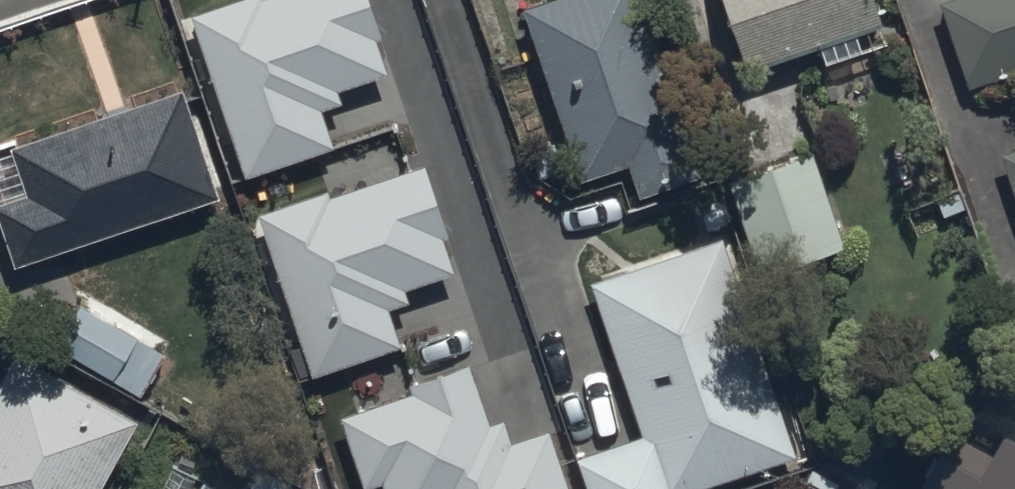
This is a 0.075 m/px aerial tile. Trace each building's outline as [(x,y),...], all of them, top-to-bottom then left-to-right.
[(186,12),(240,162),(330,130),(314,86),(389,59),(368,0),(219,0),(186,12)] [(581,187),(695,150),(645,0),(519,0),(581,187)] [(740,53),(876,8),(874,0),(722,0),(740,53)] [(966,65),(1014,48),(1014,0),(942,0),(966,65)] [(0,194),(0,206),(13,247),(209,183),(176,83),(7,138),(23,187),(0,194)] [(1007,133),(1014,156),(1014,130),(1007,133)] [(845,241),(811,142),(729,170),(763,269),(845,241)] [(418,158),(256,213),(307,365),(403,333),(387,285),(454,262),(418,158)] [(589,274),(641,429),(580,449),(593,488),(682,488),(799,450),(724,229),(589,274)] [(1003,285),(1014,319),(1014,281),(1003,285)] [(169,352),(82,300),(55,344),(142,396),(169,352)] [(0,373),(0,488),(97,488),(135,417),(11,352),(0,373)] [(344,409),(373,488),(567,488),(541,417),(494,434),(469,364),(344,409)] [(912,488),(1014,488),(1014,419),(999,410),(969,465),(936,446),(912,488)]
